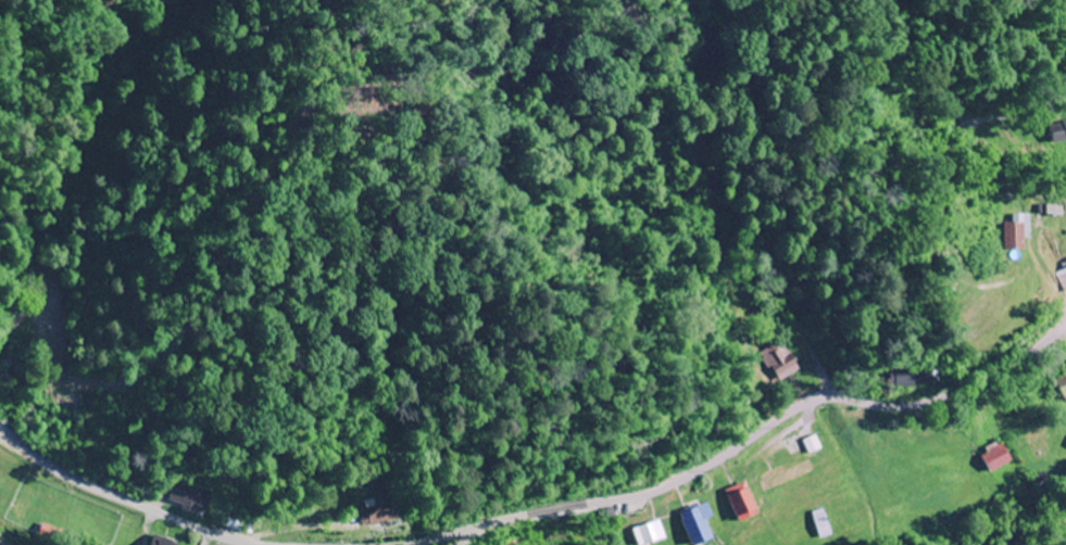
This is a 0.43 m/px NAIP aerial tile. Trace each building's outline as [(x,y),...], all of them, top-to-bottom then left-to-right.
[(1051,127),(1056,146),(1065,143),(1065,123),(1051,127)] [(1029,215),(1007,215),(1007,251),(1029,251),(1029,215)] [(1052,269),(1064,294),(1065,293),(1065,262),(1052,269)] [(1045,299),(1037,297),(1035,308),(1043,309),(1045,299)] [(799,372),(784,340),(761,351),(776,383),(799,372)] [(893,391),(938,383),(935,366),(891,374),(893,391)] [(1056,379),(1065,400),(1065,375),(1056,379)] [(1013,461),(1001,442),(980,455),(992,474),(1013,461)] [(213,498),(178,484),(171,502),(205,516),(213,498)] [(762,512),(746,484),(727,495),(743,523),(762,512)] [(365,502),(367,509),(359,511),(365,529),(399,518),(391,494),(365,502)] [(713,538),(704,508),(683,514),(692,544),(713,538)] [(251,532),(252,520),(230,519),(229,531),(251,532)] [(37,535),(58,543),(62,531),(42,523),(37,535)] [(639,525),(640,535),(642,535),(642,544),(665,544),(665,525),(639,525)]
